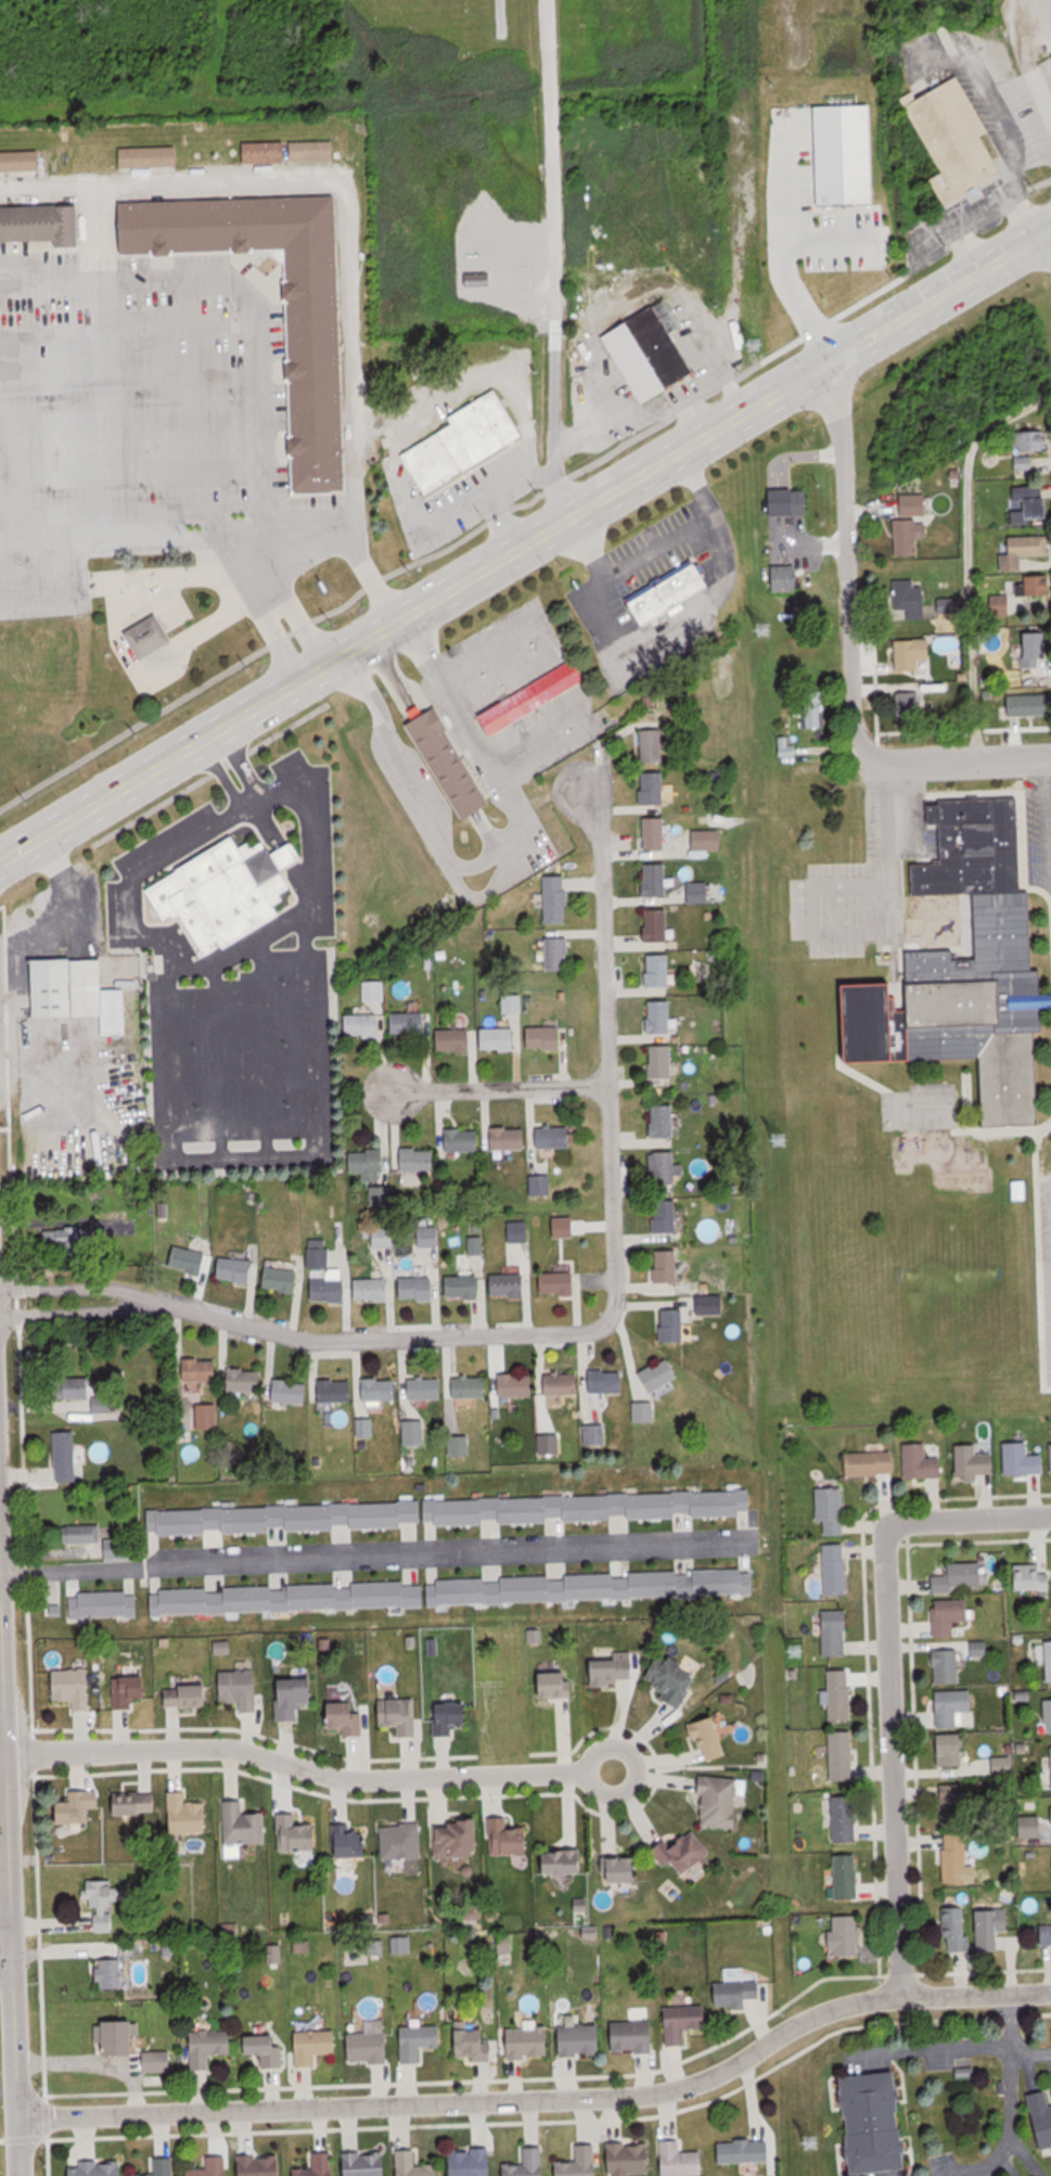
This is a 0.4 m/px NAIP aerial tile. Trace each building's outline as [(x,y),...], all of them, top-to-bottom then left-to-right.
[(961,77),(901,106),(950,207),(1010,178),(961,77)] [(817,106),(820,206),(874,205),(871,105),(817,106)] [(762,155),(795,155),(795,133),(762,133),(762,155)] [(288,162),(288,141),(244,141),(244,162),(288,162)] [(336,161),(336,141),(292,141),(292,161),(336,161)] [(121,167),(179,167),(179,147),(121,147),(121,167)] [(42,151),(0,151),(0,171),(42,171),(42,151)] [(124,254),(289,249),(294,495),(347,494),(339,195),(123,201),(124,254)] [(0,206),(0,248),(5,248),(5,244),(81,243),(80,204),(0,206)] [(605,335),(643,405),(696,375),(672,332),(681,328),(667,300),(605,335)] [(527,439),(499,391),(451,418),(454,425),(402,455),(426,497),(527,439)] [(1015,452),(1050,452),(1050,433),(1015,433),(1015,452)] [(1034,473),(1034,459),(1014,459),(1014,473),(1034,473)] [(1011,488),(1011,524),(1050,524),(1050,488),(1011,488)] [(773,491),(773,516),(811,516),(811,491),(773,491)] [(898,557),(921,557),(921,539),(929,539),(929,519),(928,519),(928,495),(898,495),(898,557)] [(1050,557),(1050,537),(1004,538),(1004,573),(1023,572),(1023,557),(1050,557)] [(648,627),(713,587),(696,559),(630,599),(648,627)] [(772,567),(772,592),(799,592),(799,567),(772,567)] [(1026,576),(1026,598),(1050,598),(1050,576),(1026,576)] [(926,620),(926,580),(894,580),(894,620),(926,620)] [(175,643),(161,615),(127,632),(142,661),(175,643)] [(1047,669),(1047,631),(1026,631),(1026,669),(1047,669)] [(932,662),(932,640),(897,640),(897,671),(924,671),(924,662),(932,662)] [(588,682),(577,663),(480,713),(495,738),(516,726),(518,730),(529,724),(525,715),(588,682)] [(962,691),(934,691),(934,685),(910,685),(910,693),(898,693),(899,727),(923,727),(923,694),(935,694),(935,711),(962,711),(962,691)] [(1008,695),(1008,716),(1050,716),(1050,695),(1008,695)] [(441,707),(425,716),(421,707),(411,713),(415,722),(413,724),(462,821),(491,807),(441,707)] [(803,727),(824,727),(824,713),(803,713),(803,727)] [(644,729),(644,761),(665,761),(665,729),(644,729)] [(643,772),(643,803),(666,803),(666,772),(643,772)] [(982,1055),(987,1126),(1043,1123),(1037,1031),(1047,1029),(1046,1007),(1050,1006),(1050,998),(1046,998),(1043,968),(1036,969),(1030,889),(1027,891),(1021,795),(931,802),(932,824),(943,823),(945,861),(914,863),(917,895),(975,891),(980,957),(954,958),(953,948),(903,951),(906,980),(849,983),(851,1017),(843,1019),(846,1064),(982,1055)] [(667,817),(645,817),(645,849),(667,849),(667,817)] [(724,850),(724,829),(696,829),(696,850),(724,850)] [(148,886),(167,920),(180,913),(202,952),(225,939),(228,946),(284,914),(279,904),(287,898),(284,892),(294,886),(284,869),(304,858),(295,841),(274,852),(267,839),(246,849),(239,836),(148,886)] [(669,863),(646,863),(646,894),(669,894),(669,863)] [(570,923),(570,875),(547,875),(547,923),(570,923)] [(711,903),(711,882),(689,882),(689,903),(711,903)] [(648,941),(671,941),(671,908),(648,908),(648,941)] [(571,969),(571,936),(563,936),(563,932),(547,932),(547,969),(571,969)] [(671,954),(648,954),(648,986),(671,986),(671,954)] [(104,957),(35,958),(36,1015),(104,1014),(104,1036),(128,1036),(127,988),(104,988),(104,957)] [(650,1034),(674,1034),(674,1000),(650,1000),(650,1034)] [(427,1012),(392,1012),(392,1035),(428,1034),(427,1012)] [(348,1013),(348,1036),(381,1036),(381,1013),(348,1013)] [(528,1026),(528,1049),(564,1049),(564,1026),(528,1026)] [(482,1049),(518,1049),(518,1027),(482,1027),(482,1049)] [(474,1028),(439,1028),(439,1051),(474,1051),(474,1028)] [(675,1045),(652,1045),(652,1078),(675,1078),(675,1045)] [(677,1105),(654,1105),(654,1137),(677,1137),(677,1105)] [(537,1148),(573,1148),(573,1127),(537,1127),(537,1148)] [(492,1128),(492,1149),(527,1149),(527,1128),(492,1128)] [(447,1151),(481,1151),(481,1129),(447,1129),(447,1151)] [(436,1149),(402,1149),(402,1171),(436,1171),(436,1149)] [(351,1173),(385,1172),(385,1150),(351,1150),(351,1173)] [(653,1152),(653,1187),(678,1187),(678,1174),(686,1174),(686,1164),(677,1164),(677,1152),(653,1152)] [(531,1175),(531,1195),(552,1195),(552,1175),(531,1175)] [(655,1200),(655,1233),(679,1233),(679,1200),(655,1200)] [(530,1241),(530,1221),(510,1221),(510,1241),(530,1241)] [(45,1228),(46,1255),(93,1253),(92,1227),(45,1228)] [(439,1227),(421,1227),(421,1246),(439,1246),(439,1227)] [(171,1268),(204,1275),(208,1252),(176,1245),(171,1268)] [(308,1248),(308,1269),(330,1269),(330,1248),(308,1248)] [(657,1249),(657,1283),(680,1283),(680,1249),(657,1249)] [(254,1260),(219,1257),(217,1278),(252,1282),(254,1260)] [(264,1289),(300,1291),(301,1269),(265,1267),(264,1289)] [(312,1278),(312,1301),(347,1301),(347,1270),(329,1270),(329,1278),(312,1278)] [(576,1272),(544,1272),(544,1295),(576,1295),(576,1272)] [(492,1273),(492,1296),(525,1296),(525,1273),(492,1273)] [(447,1297),(482,1297),(482,1276),(447,1276),(447,1297)] [(400,1300),(437,1300),(437,1277),(400,1277),(400,1300)] [(390,1278),(355,1278),(355,1301),(390,1301),(390,1278)] [(725,1315),(725,1295),(701,1295),(701,1315),(725,1315)] [(686,1308),(661,1308),(661,1342),(686,1342),(686,1308)] [(652,1394),(682,1377),(670,1358),(640,1375),(652,1394)] [(185,1382),(219,1382),(219,1359),(185,1359),(185,1382)] [(229,1391),(263,1391),(263,1367),(229,1367),(229,1391)] [(591,1393),(626,1393),(626,1371),(591,1371),(591,1393)] [(501,1374),(501,1397),(534,1397),(534,1374),(501,1374)] [(580,1395),(580,1374),(546,1374),(546,1395),(580,1395)] [(66,1399),(93,1398),(93,1413),(118,1412),(118,1396),(93,1397),(92,1377),(66,1378),(66,1399)] [(454,1378),(454,1398),(488,1398),(488,1378),(454,1378)] [(310,1379),(275,1379),(275,1402),(310,1402),(310,1379)] [(397,1401),(397,1379),(363,1379),(363,1401),(397,1401)] [(409,1400),(444,1400),(444,1379),(409,1379),(409,1400)] [(320,1380),(320,1402),(354,1402),(354,1380),(320,1380)] [(634,1423),(656,1423),(656,1403),(634,1403),(634,1423)] [(606,1444),(606,1427),(587,1427),(587,1444),(606,1444)] [(78,1482),(78,1431),(56,1431),(56,1482),(78,1482)] [(1029,1443),(1007,1443),(1007,1474),(1046,1474),(1046,1455),(1029,1455),(1029,1443)] [(907,1444),(907,1478),(944,1478),(944,1444),(907,1444)] [(956,1444),(956,1477),(996,1476),(996,1444),(956,1444)] [(848,1453),(848,1476),(897,1475),(896,1452),(848,1453)] [(846,1535),(846,1486),(818,1486),(818,1522),(825,1522),(825,1535),(846,1535)] [(149,1508),(149,1534),(612,1523),(612,1520),(738,1517),(738,1529),(755,1529),(755,1493),(149,1508)] [(69,1544),(102,1544),(102,1526),(69,1526),(69,1544)] [(826,1595),(849,1595),(849,1544),(826,1544),(826,1595)] [(755,1597),(754,1556),(741,1557),(741,1570),(565,1574),(565,1563),(546,1564),(547,1577),(435,1579),(435,1578),(422,1579),(422,1568),(403,1569),(403,1582),(352,1583),(352,1571),(333,1571),(334,1584),(220,1587),(220,1588),(151,1590),(151,1615),(428,1608),(428,1605),(755,1597)] [(985,1586),(985,1563),(951,1563),(952,1576),(933,1576),(934,1594),(956,1594),(956,1587),(985,1586)] [(1019,1564),(1018,1590),(1050,1591),(1050,1565),(1019,1564)] [(68,1593),(68,1618),(138,1618),(138,1592),(68,1593)] [(935,1637),(961,1636),(961,1624),(973,1623),(973,1599),(935,1600),(935,1637)] [(849,1656),(849,1610),(824,1610),(824,1656),(849,1656)] [(975,1656),(988,1656),(988,1643),(975,1643),(975,1656)] [(961,1683),(961,1649),(936,1649),(936,1683),(961,1683)] [(593,1685),(637,1681),(634,1651),(614,1653),(614,1657),(591,1659),(593,1685)] [(644,1685),(686,1705),(701,1673),(660,1653),(644,1685)] [(91,1710),(91,1669),(54,1669),(54,1700),(74,1700),(74,1710),(91,1710)] [(830,1669),(830,1721),(854,1721),(854,1669),(830,1669)] [(258,1670),(219,1671),(220,1703),(241,1702),(241,1712),(260,1711),(258,1670)] [(574,1698),(573,1670),(539,1671),(540,1699),(574,1698)] [(114,1676),(114,1710),(151,1710),(151,1676),(114,1676)] [(278,1679),(278,1721),(299,1721),(299,1706),(316,1706),(316,1679),(278,1679)] [(166,1708),(211,1708),(211,1685),(166,1685),(166,1708)] [(938,1690),(938,1727),(960,1727),(960,1711),(974,1711),(974,1690),(938,1690)] [(418,1698),(379,1698),(379,1727),(400,1727),(400,1737),(418,1737),(418,1698)] [(328,1702),(328,1729),(345,1729),(345,1736),(363,1736),(362,1702),(328,1702)] [(435,1736),(455,1736),(455,1726),(473,1726),(473,1702),(435,1702),(435,1736)] [(702,1762),(728,1756),(720,1717),(694,1722),(702,1762)] [(856,1780),(855,1731),(831,1731),(832,1780),(856,1780)] [(940,1733),(940,1765),(966,1765),(966,1733),(940,1733)] [(741,1828),(743,1778),(704,1776),(701,1826),(741,1828)] [(944,1828),(980,1827),(980,1787),(943,1788),(944,1828)] [(62,1799),(62,1823),(90,1823),(90,1790),(71,1790),(71,1799),(62,1799)] [(857,1796),(835,1796),(835,1842),(858,1842),(857,1796)] [(115,1815),(123,1816),(122,1828),(152,1831),(156,1801),(117,1797),(115,1815)] [(266,1813),(245,1813),(244,1799),(225,1800),(226,1844),(267,1843),(266,1813)] [(208,1803),(173,1803),(173,1833),(208,1833),(208,1803)] [(293,1813),(277,1814),(278,1853),(320,1852),(319,1823),(293,1824),(293,1813)] [(490,1855),(530,1855),(530,1827),(510,1827),(510,1817),(490,1817),(490,1855)] [(436,1859),(482,1858),(482,1822),(436,1822),(436,1859)] [(423,1824),(383,1824),(383,1859),(423,1859),(423,1824)] [(372,1827),(335,1827),(335,1857),(372,1857),(372,1827)] [(715,1852),(693,1829),(675,1846),(668,1839),(655,1851),(671,1867),(676,1862),(690,1876),(715,1852)] [(969,1884),(969,1834),(945,1834),(945,1884),(969,1884)] [(587,1876),(587,1849),(551,1849),(551,1876),(587,1876)] [(835,1855),(836,1900),(860,1900),(859,1855),(835,1855)] [(607,1856),(607,1881),(643,1881),(643,1856),(607,1856)] [(91,1933),(115,1932),(115,1880),(90,1881),(91,1933)] [(946,1902),(946,1953),(970,1953),(970,1902),(946,1902)] [(979,1910),(979,1953),(999,1953),(999,1932),(1012,1932),(1012,1910),(979,1910)] [(861,1917),(835,1917),(835,1932),(832,1932),(832,1957),(861,1957),(861,1917)] [(124,1960),(96,1960),(97,1989),(125,1989),(124,1960)] [(764,1977),(727,1978),(727,1983),(716,1983),(717,2007),(749,2006),(749,1999),(765,1999),(764,1977)] [(710,2006),(667,2007),(668,2046),(687,2046),(687,2031),(711,2030),(710,2006)] [(138,2022),(107,2022),(107,2056),(138,2056),(138,2022)] [(656,2053),(656,2022),(613,2022),(613,2053),(656,2053)] [(560,2056),(604,2056),(604,2025),(560,2025),(560,2056)] [(402,2026),(402,2064),(423,2064),(423,2047),(443,2047),(443,2026),(402,2026)] [(551,2057),(551,2028),(507,2029),(508,2058),(551,2057)] [(339,2054),(339,2029),(297,2029),(298,2066),(318,2066),(318,2055),(339,2054)] [(458,2030),(458,2062),(494,2061),(494,2030),(458,2030)] [(235,2055),(235,2031),(192,2031),(192,2070),(211,2070),(211,2055),(235,2055)] [(349,2033),(349,2063),(390,2063),(390,2033),(349,2033)] [(264,2068),(285,2068),(284,2035),(250,2036),(250,2056),(263,2056),(264,2068)] [(173,2072),(173,2051),(145,2051),(145,2072),(173,2072)] [(852,2173),(909,2170),(903,2072),(846,2076),(852,2173)] [(1028,2094),(1039,2151),(1050,2149),(1050,2089),(1028,2094)] [(705,2175),(705,2151),(683,2151),(683,2140),(663,2140),(663,2175),(667,2175),(705,2175)] [(773,2140),(719,2141),(719,2163),(773,2162),(773,2140)] [(652,2142),(608,2144),(610,2175),(615,2175),(619,2175),(628,2175),(653,2174),(652,2142)] [(578,2143),(578,2161),(556,2161),(556,2175),(600,2175),(599,2143),(578,2143)] [(546,2147),(525,2147),(525,2164),(504,2164),(504,2175),(546,2175),(546,2147)] [(417,2148),(396,2149),(396,2175),(441,2175),(441,2165),(417,2165),(417,2148)] [(386,2151),(343,2152),(343,2175),(386,2175),(386,2151)] [(452,2175),(493,2175),(493,2151),(452,2151),(452,2175)] [(332,2152),(307,2152),(307,2168),(293,2168),(293,2175),(332,2175),(332,2152)] [(240,2175),(282,2175),(282,2155),(239,2156),(240,2175)] [(229,2156),(209,2156),(209,2168),(187,2168),(187,2175),(229,2175),(229,2156)] [(150,2157),(151,2174),(134,2174),(134,2175),(176,2175),(176,2157),(150,2157)] [(71,2159),(71,2175),(125,2175),(125,2159),(71,2159)]
